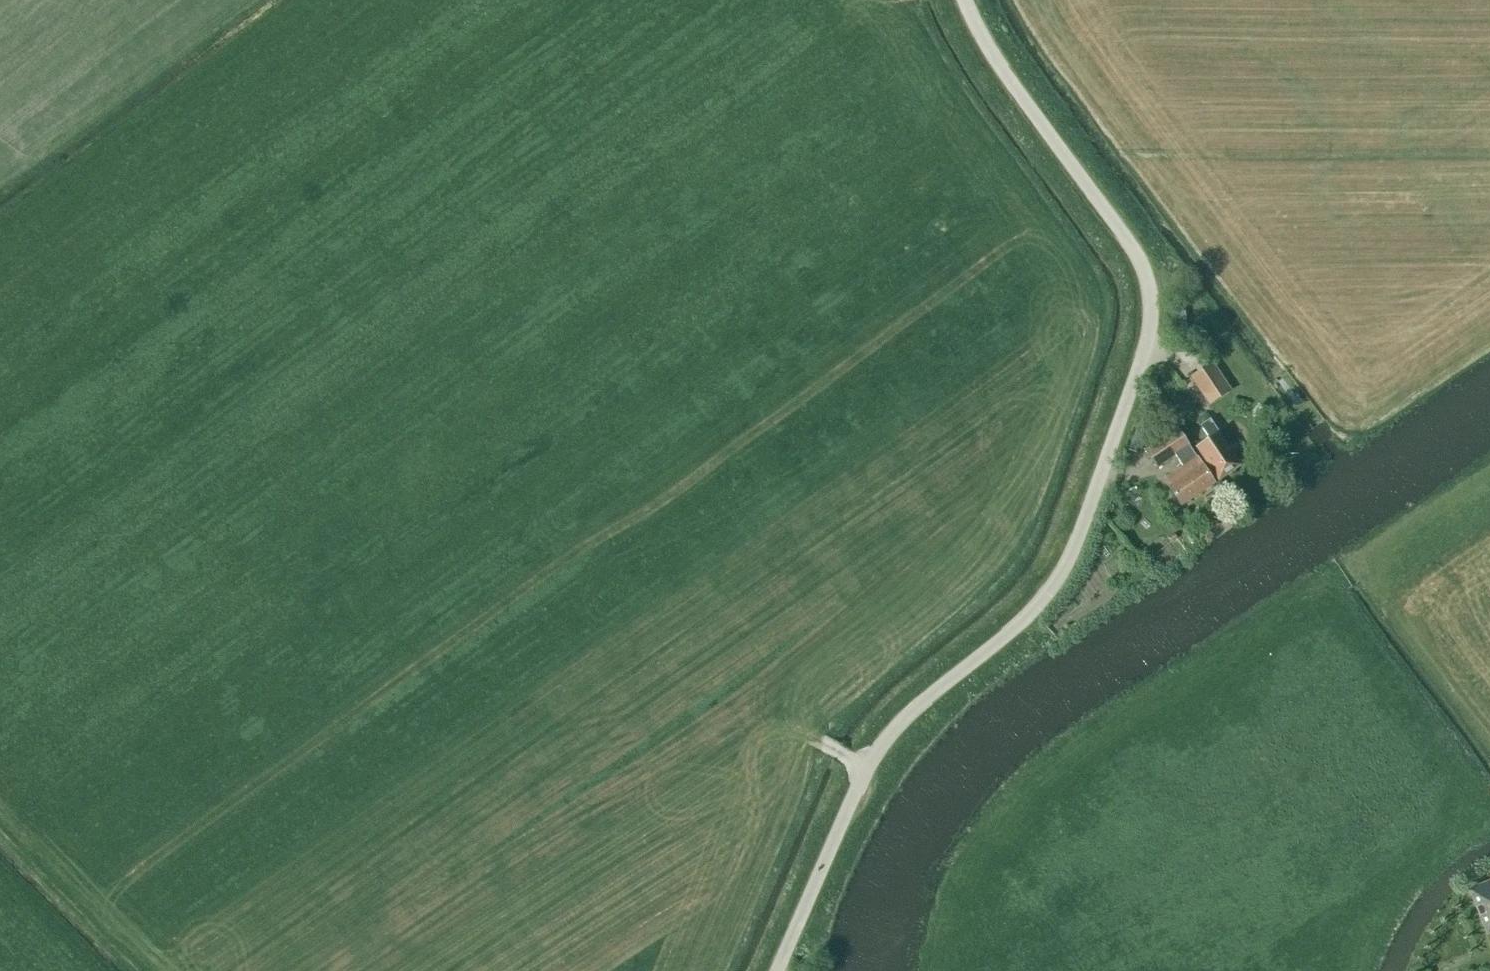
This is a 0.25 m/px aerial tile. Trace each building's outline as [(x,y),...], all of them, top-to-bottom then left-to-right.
[(1192,377),(1210,404),(1230,390),(1212,364),(1192,377)] [(1219,481),(1241,466),(1228,446),(1210,419),(1201,426),(1210,439),(1196,448),(1205,462),(1206,461),(1219,481)] [(1190,446),(1191,445),(1179,428),(1146,451),(1157,468),(1176,455),(1184,466),(1165,479),(1182,505),(1215,483),(1190,446)] [(1468,890),(1487,934),(1489,933),(1489,881),(1468,890)]
